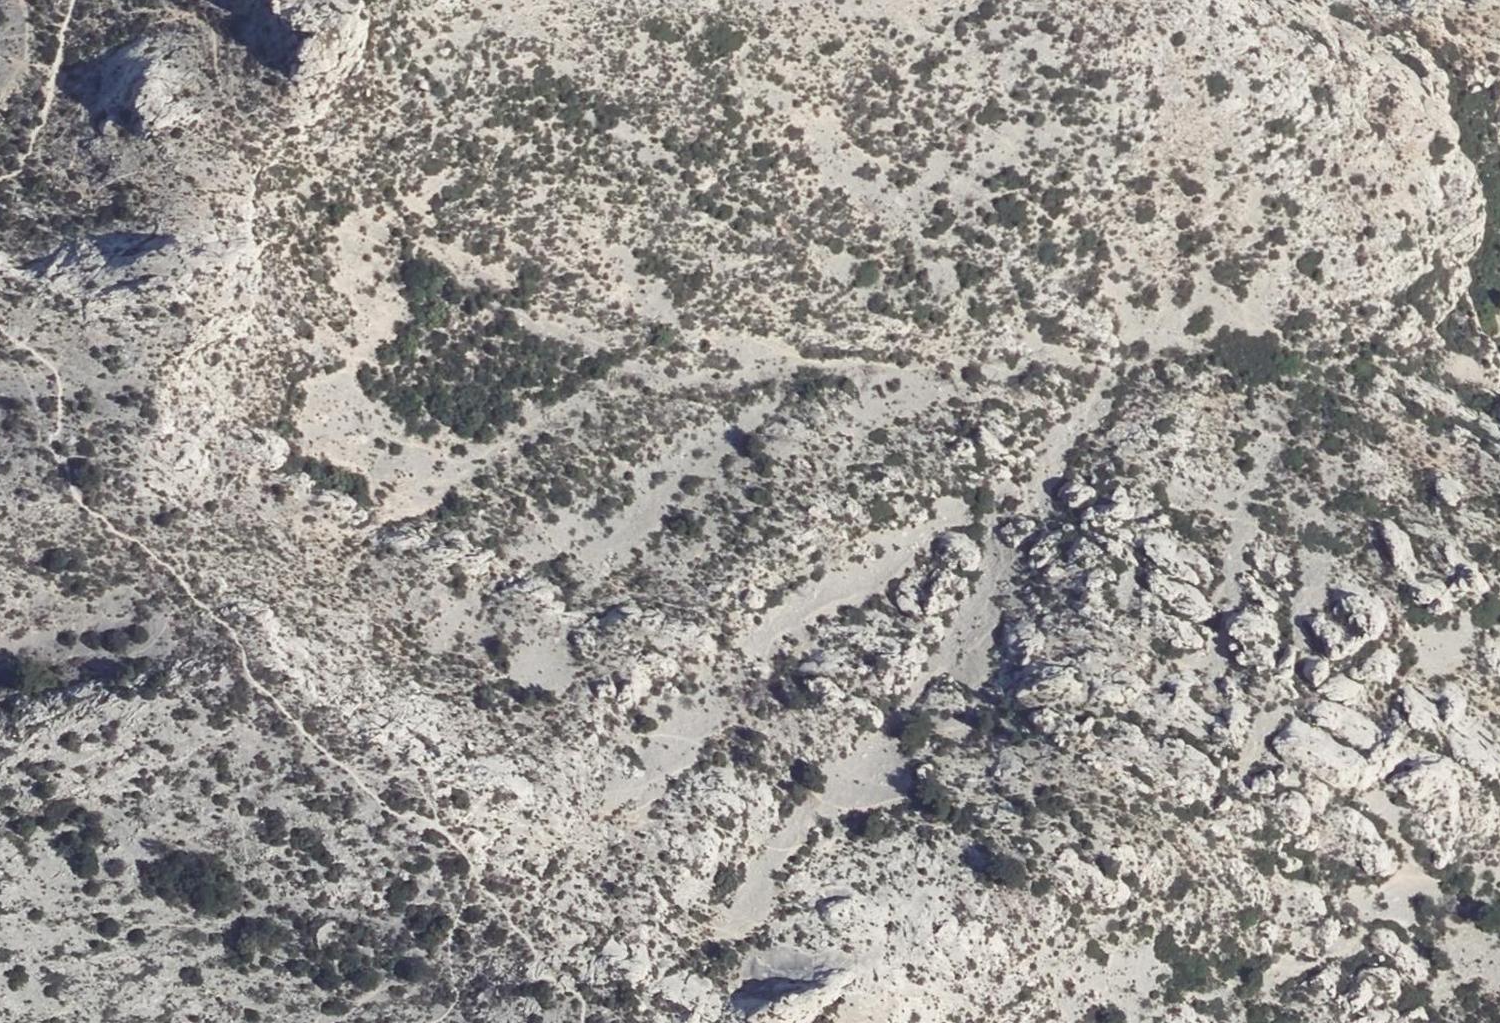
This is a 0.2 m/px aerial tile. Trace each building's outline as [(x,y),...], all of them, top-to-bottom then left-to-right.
[(1289,721),(1278,750),(1351,779),(1363,749),(1289,721)]
